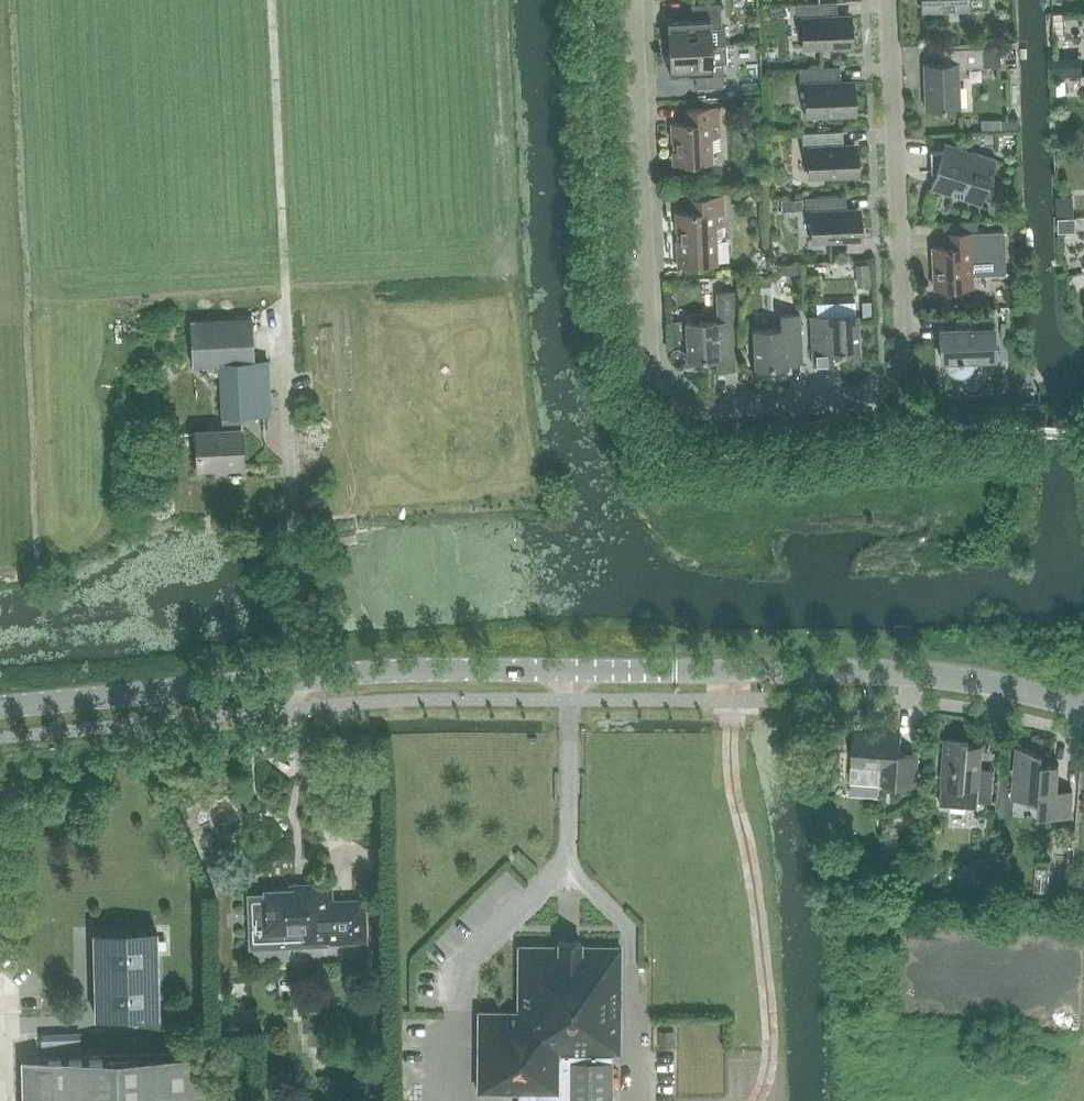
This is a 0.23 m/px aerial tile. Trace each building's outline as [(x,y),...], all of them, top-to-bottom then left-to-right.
[(923,10),(968,8),(968,0),(923,0),(923,10)] [(802,19),(803,47),(849,44),(848,15),(838,16),(837,1),(797,3),(797,19),(802,19)] [(693,4),(693,18),(668,19),(669,47),(726,44),(725,26),(722,26),(721,2),(693,4)] [(727,60),(726,44),(669,47),(670,74),(696,73),(697,87),(725,86),(723,61),(727,60)] [(1000,46),(982,47),(983,66),(1001,65),(1000,46)] [(927,108),(960,107),(958,67),(983,66),(982,47),(943,48),(944,63),(925,64),(927,108)] [(841,82),(840,66),(800,68),(800,85),(805,84),(807,115),(852,113),(851,81),(841,82)] [(687,108),(687,121),(672,122),(673,140),(676,140),(677,163),(713,162),(712,150),(721,149),(719,106),(687,108)] [(1000,118),(982,119),(983,129),(1000,128),(1000,118)] [(844,145),(843,130),(803,132),(803,148),(808,148),(809,176),(855,174),(853,145),(844,145)] [(981,204),(982,203),(981,203),(985,191),(994,191),(993,167),(995,159),(996,159),(996,158),(945,142),(945,143),(943,149),(930,150),(932,171),(936,171),(931,186),(930,188),(981,204)] [(691,197),(692,210),(676,211),(677,229),(680,229),(681,251),(678,251),(679,266),(717,264),(716,239),(725,238),(724,195),(691,197)] [(812,240),(858,238),(856,209),(847,210),(846,195),(806,197),(806,213),(811,212),(812,240)] [(780,209),(780,238),(802,239),(803,209),(780,209)] [(1076,217),(1059,217),(1060,230),(1077,230),(1076,217)] [(935,288),(973,286),(973,274),(982,274),(980,231),(943,232),(944,245),(933,246),(933,264),(937,264),(938,273),(934,274),(935,288)] [(871,284),(870,263),(856,263),(857,285),(871,284)] [(717,291),(719,320),(686,322),(688,359),(715,358),(716,369),(735,368),(733,321),(737,320),(736,291),(717,291)] [(773,373),(773,366),(789,365),(789,362),(802,361),(800,313),(780,314),(781,328),(754,329),(756,367),(761,367),(761,370),(773,373)] [(813,364),(833,363),(833,352),(860,351),(858,313),(811,315),(813,364)] [(972,327),(941,329),(942,360),(947,359),(950,366),(955,370),(961,372),(968,370),(972,365),(974,358),(995,357),(993,315),(972,316),(972,327)] [(192,365),(220,364),(220,362),(254,360),(253,318),(190,321),(192,365)] [(224,430),(197,431),(199,466),(243,464),(241,429),(240,429),(240,414),(271,412),(269,359),(254,360),(220,362),(220,364),(221,388),(212,388),(213,413),(222,412),(222,415),(223,414),(224,430)] [(895,788),(897,784),(915,786),(918,752),(901,751),(903,734),(855,730),(851,773),(867,775),(868,764),(884,766),(882,783),(883,787),(887,790),(891,790),(895,788)] [(982,767),(983,744),(961,742),(962,738),(946,737),(941,804),(978,807),(979,799),(993,800),(995,768),(982,767)] [(1059,764),(1043,762),(1044,754),(1018,747),(1016,766),(1011,768),(1015,777),(1013,798),(1040,801),(1038,814),(1072,817),(1075,791),(1057,789),(1059,764)] [(264,930),(258,930),(253,933),(249,937),(247,942),(248,948),(250,953),(253,956),(259,958),(276,957),(275,931),(326,930),(327,940),(364,938),(363,901),(330,902),(329,884),(293,886),(294,890),(267,891),(268,908),(263,909),(264,930)] [(1076,884),(1075,900),(1083,900),(1083,884),(1076,884)] [(157,930),(94,931),(96,1016),(159,1015),(157,930)] [(477,1010),(477,1092),(518,1092),(518,1100),(612,1100),(613,1053),(621,1053),(622,946),(583,945),(583,939),(557,939),(557,944),(518,944),(518,1010),(477,1010)] [(23,1057),(24,1100),(212,1100),(211,1052),(23,1057)]
